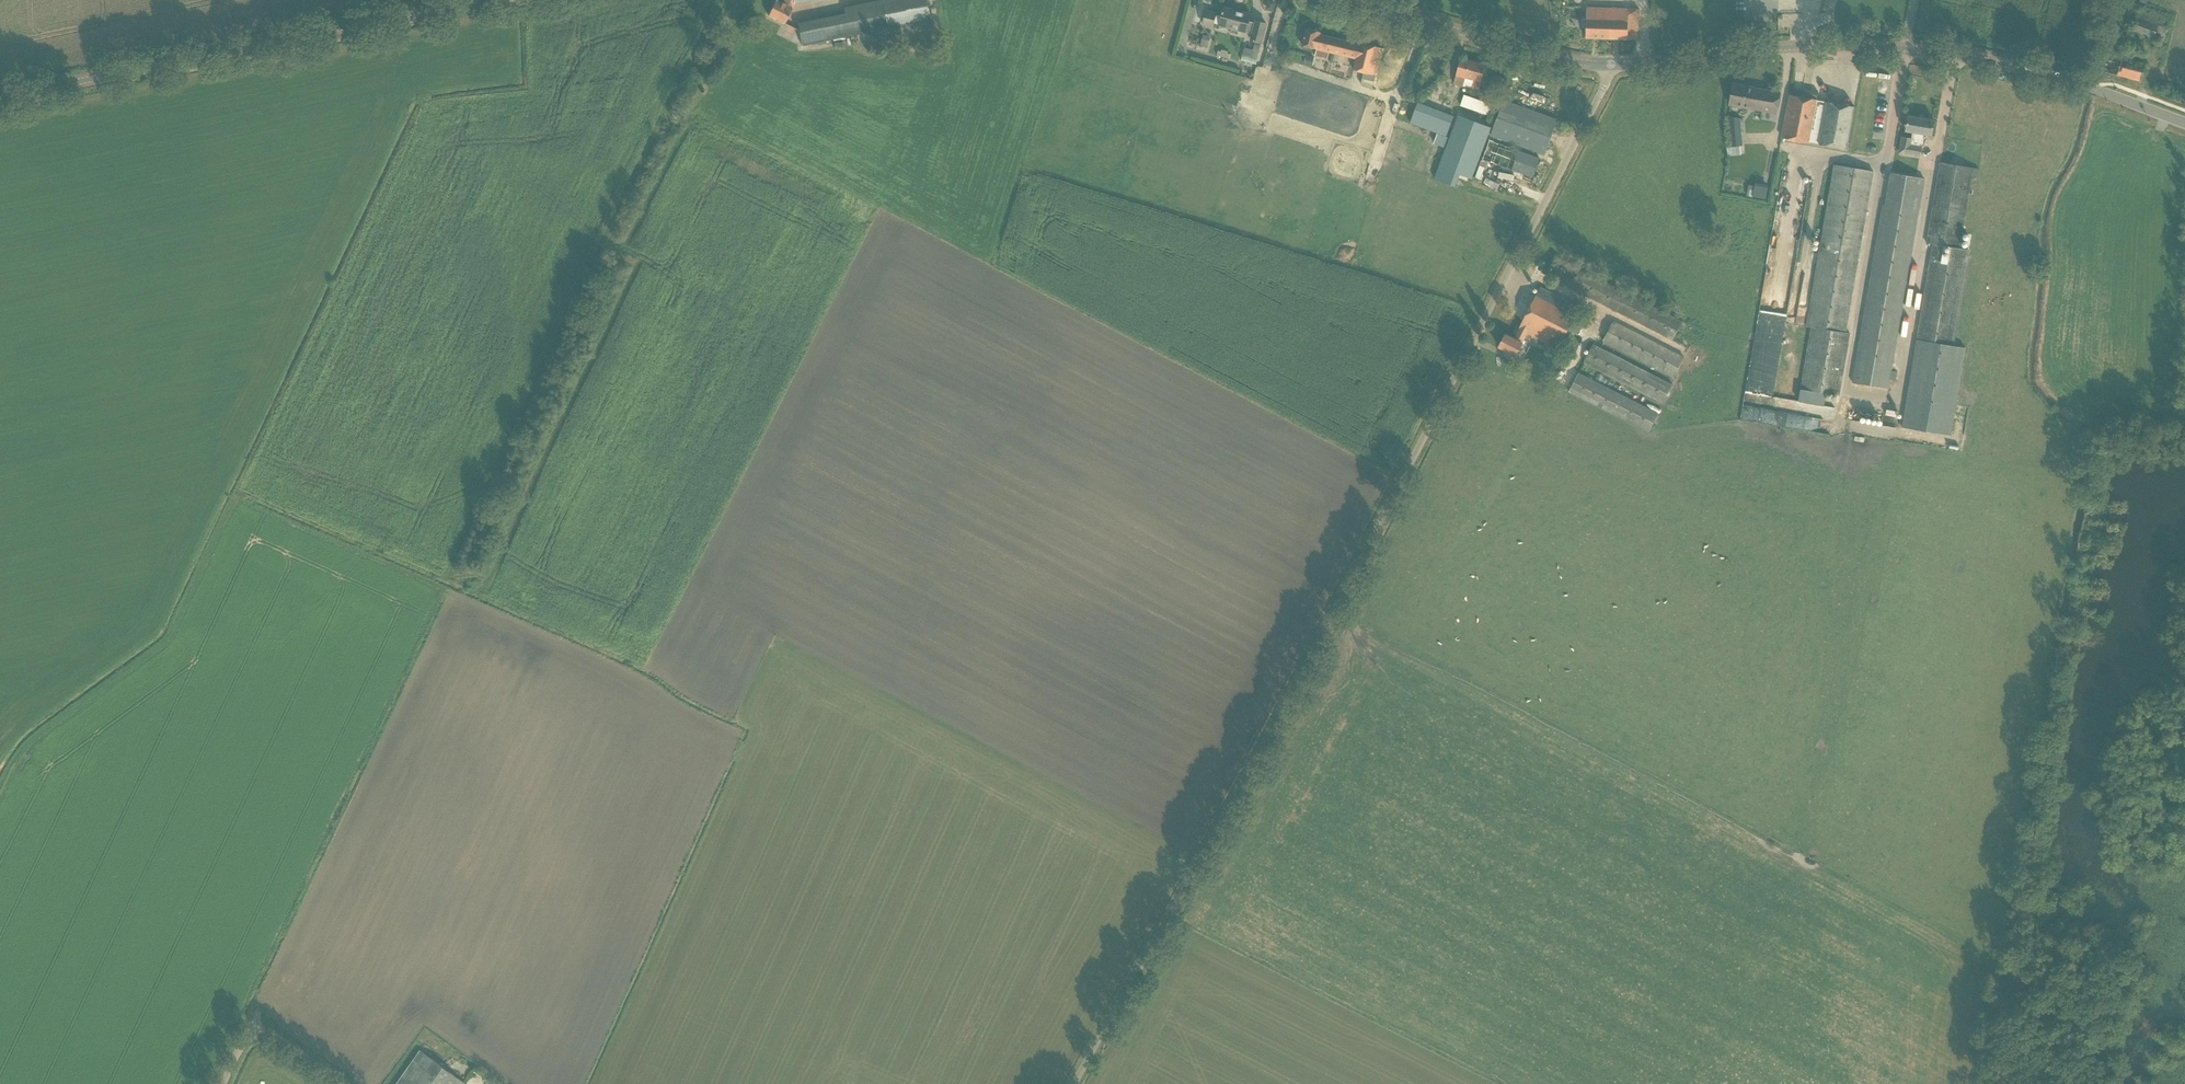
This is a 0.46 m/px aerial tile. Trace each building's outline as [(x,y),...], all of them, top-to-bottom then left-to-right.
[(785,24),(795,2),(805,0),(804,0),(785,0),(783,3),(776,0),(768,16),(785,24)] [(799,30),(802,46),(813,44),(871,31),(873,40),(888,37),(889,38),(931,30),(925,0),(879,0),(845,7),(846,12),(797,22),(799,30)] [(808,10),(827,9),(826,1),(819,1),(819,0),(811,0),(807,0),(808,10)] [(1255,23),(1249,21),(1251,14),(1241,12),(1234,11),(1234,10),(1224,7),(1222,14),(1223,14),(1222,16),(1216,15),(1216,13),(1207,11),(1203,24),(1213,27),(1214,23),(1220,25),(1253,34),(1251,40),(1255,41),(1261,43),(1266,24),(1256,21),(1255,23)] [(1638,10),(1587,8),(1586,38),(1637,40),(1638,10)] [(2161,16),(2140,11),(2136,20),(2159,26),(2161,16)] [(1306,29),(1302,46),(1316,49),(1317,49),(1318,49),(1316,55),(1328,58),(1329,52),(1356,59),(1353,70),(1377,75),(1384,49),(1360,43),(1360,45),(1320,35),(1321,32),(1306,29)] [(2097,71),(2139,81),(2144,62),(2117,55),(2121,36),(2107,33),(2097,71)] [(1207,47),(1210,36),(1204,34),(1201,45),(1207,47)] [(1257,59),(1260,45),(1254,44),(1252,50),(1246,48),(1244,47),(1242,55),(1257,59)] [(1486,65),(1461,58),(1454,84),(1471,88),(1470,95),(1477,97),(1486,65)] [(1756,99),(1752,98),(1754,88),(1733,84),(1730,105),(1754,109),(1756,99)] [(1754,88),(1752,98),(1756,99),(1754,109),(1776,113),(1780,93),(1754,88)] [(1493,104),(1464,95),(1461,106),(1489,114),(1493,104)] [(1790,95),(1788,106),(1781,137),(1819,145),(1846,150),(1854,107),(1827,102),(1817,100),(1790,95)] [(1491,135),(1545,155),(1557,122),(1558,123),(1559,121),(1503,100),(1491,135)] [(1432,131),(1448,137),(1454,122),(1453,121),(1455,116),(1419,102),(1412,119),(1433,128),(1432,131)] [(1446,148),(1439,168),(1434,179),(1448,184),(1453,173),(1471,180),(1490,129),(1479,126),(1482,117),(1459,110),(1449,139),(1436,134),(1433,143),(1446,148)] [(1730,147),(1742,146),(1740,118),(1727,116),(1727,117),(1728,117),(1730,147)] [(1932,135),(1934,120),(1908,116),(1905,132),(1915,133),(1914,141),(1911,141),(1911,136),(1902,135),(1899,152),(1921,156),(1924,134),(1932,135)] [(1539,158),(1489,140),(1482,159),(1533,177),(1539,158)] [(1810,329),(1800,388),(1838,395),(1849,333),(1846,333),(1874,172),(1833,164),(1804,328),(1810,329)] [(1953,346),(1969,250),(1959,249),(1972,180),(1973,170),(1942,164),(1928,244),(1931,244),(1916,340),(1901,427),(1951,435),(1956,405),(1966,348),(1953,346)] [(1888,389),(1926,178),(1890,171),(1884,204),(1882,203),(1852,383),(1888,389)] [(1752,195),(1765,198),(1767,191),(1754,188),(1752,195)] [(1546,275),(1556,280),(1674,341),(1684,322),(1556,257),(1546,275)] [(1355,259),(1354,266),(1363,268),(1364,260),(1355,259)] [(1519,328),(1528,333),(1557,348),(1568,329),(1578,335),(1588,316),(1577,311),(1579,307),(1540,286),(1519,328)] [(1613,321),(1603,341),(1604,342),(1613,346),(1674,377),(1684,357),(1613,321)] [(1499,347),(1516,356),(1528,333),(1519,328),(1514,339),(1506,334),(1499,347)] [(1593,344),(1584,362),(1592,367),(1663,403),(1672,385),(1610,353),(1613,346),(1604,342),(1601,348),(1593,344)] [(1578,373),(1569,391),(1649,432),(1658,414),(1586,377),(1578,373)] [(464,1083),(419,1051),(396,1083),(463,1083),(464,1083)]
